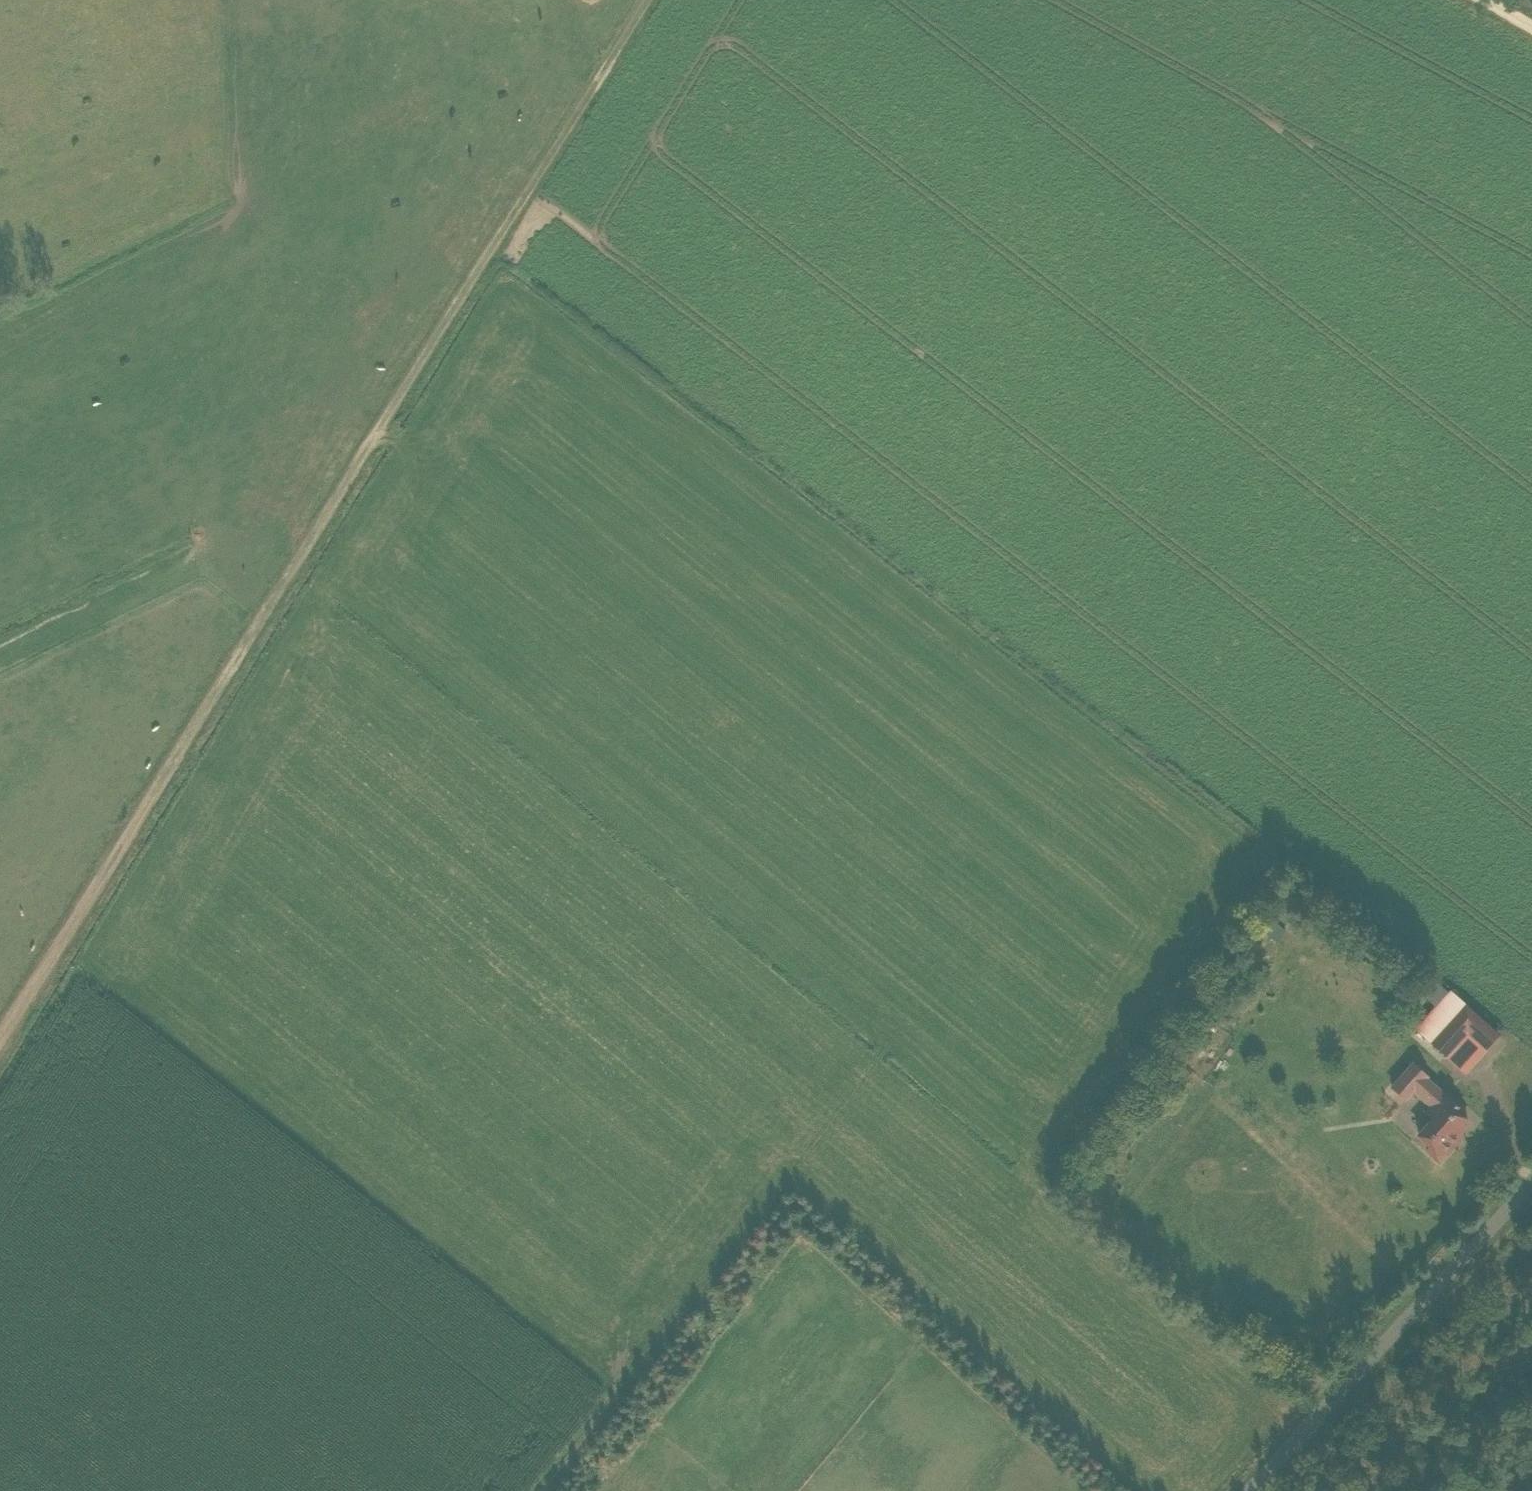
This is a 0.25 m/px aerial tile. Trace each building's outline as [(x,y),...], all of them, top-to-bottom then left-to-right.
[(1487,1048),(1498,1035),(1466,1006),(1433,1043),(1446,1054),(1467,1030),(1487,1048)] [(1413,1063),(1392,1087),(1406,1099),(1414,1090),(1431,1105),(1425,1112),(1433,1118),(1418,1134),(1430,1145),(1426,1149),(1439,1160),(1462,1135),(1459,1132),(1468,1122),(1458,1113),(1462,1109),(1443,1092),(1442,1093),(1425,1077),(1427,1075),(1413,1063)]
